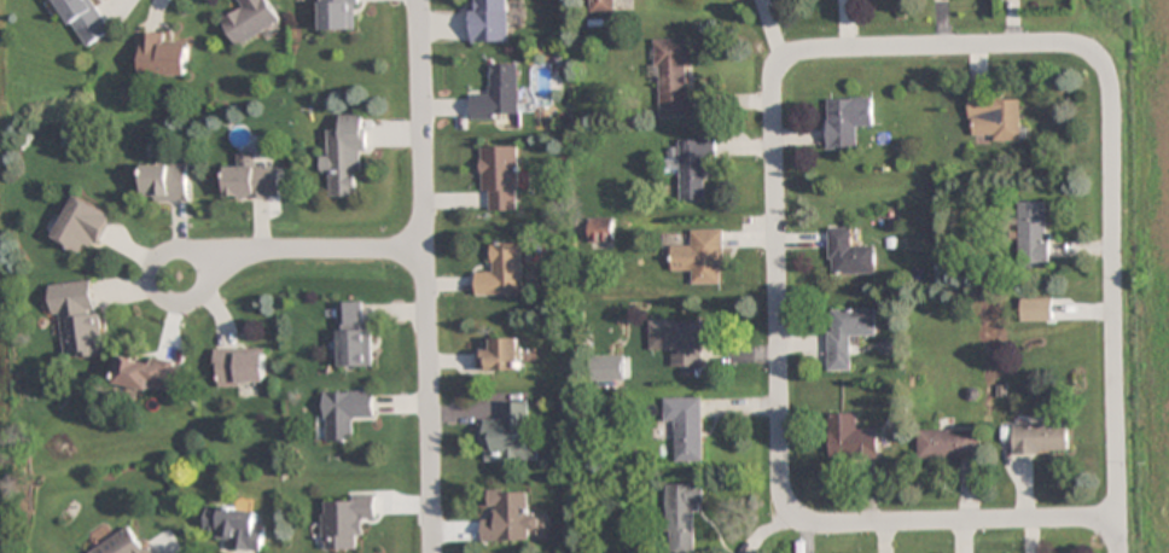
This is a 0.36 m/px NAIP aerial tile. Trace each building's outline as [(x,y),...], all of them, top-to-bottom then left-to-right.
[(112,32),(92,0),(54,0),(85,49),(112,32)] [(267,0),(236,0),(241,9),(219,21),(235,49),(280,24),(267,0)] [(359,0),(320,0),(320,30),(359,30),(359,0)] [(470,43),(510,43),(510,0),(470,0),(470,43)] [(592,13),(616,13),(616,0),(592,0),(592,13)] [(189,78),(190,47),(165,46),(166,34),(136,34),(134,76),(189,78)] [(657,117),(692,116),(692,68),(694,68),(694,39),(656,39),(657,117)] [(519,64),(490,64),(490,95),(471,95),(471,119),(519,119),(519,64)] [(1019,96),(967,97),(968,142),(1019,142),(1019,96)] [(826,98),(826,148),(856,148),(856,126),(871,126),(871,98),(826,98)] [(366,115),(339,115),(339,129),(327,129),(327,155),(320,155),(320,174),(330,174),(330,197),(355,197),(355,170),(366,170),(366,115)] [(704,200),(704,163),(716,163),(716,139),(678,138),(678,155),(668,155),(668,170),(679,170),(679,200),(704,200)] [(519,213),(519,147),(483,147),(483,213),(519,213)] [(189,203),(189,167),(142,167),(142,203),(189,203)] [(281,170),(245,169),(245,168),(225,168),(224,199),(281,200),(281,170)] [(96,249),(114,217),(75,195),(51,237),(80,253),(85,243),(96,249)] [(1047,202),(1017,202),(1017,268),(1047,268),(1047,202)] [(850,228),(828,228),(828,274),(872,274),(872,246),(850,246),(850,228)] [(722,230),(691,230),(691,244),(670,244),(670,272),(692,272),(692,284),(722,284),(722,230)] [(475,296),(523,296),(523,245),(490,245),(490,274),(475,274),(475,296)] [(59,359),(102,354),(95,280),(52,285),(59,359)] [(1020,323),(1051,323),(1051,299),(1020,299),(1020,323)] [(360,329),(360,302),(336,302),(336,367),(370,367),(370,329),(360,329)] [(874,336),(874,310),(827,310),(827,371),(850,371),(850,336),(874,336)] [(702,367),(702,323),(647,323),(647,353),(671,353),(671,367),(702,367)] [(519,339),(488,339),(488,351),(475,351),(475,372),(520,372),(519,339)] [(263,349),(214,349),(214,387),(264,387),(263,349)] [(177,396),(183,365),(118,354),(113,385),(177,396)] [(623,358),(592,358),(592,382),(623,382),(623,358)] [(322,391),(322,441),(351,441),(351,418),(372,418),(372,391),(322,391)] [(664,422),(676,422),(676,462),(701,462),(701,397),(664,397),(664,422)] [(539,461),(539,435),(528,435),(528,402),(501,403),(501,419),(480,419),(480,461),(539,461)] [(856,413),(829,414),(829,460),(877,459),(877,429),(856,430),(856,413)] [(1012,424),(1012,454),(1068,454),(1068,424),(1012,424)] [(917,431),(917,458),(978,458),(978,431),(917,431)] [(693,512),(703,512),(703,484),(667,484),(667,552),(693,552),(693,512)] [(480,543),(533,542),(533,515),(524,515),(524,490),(487,491),(487,517),(480,517),(480,543)] [(321,551),(361,551),(361,519),(375,519),(375,498),(321,498),(321,551)] [(203,531),(216,532),(214,545),(261,551),(264,528),(254,527),(256,512),(207,505),(203,531)] [(132,524),(86,552),(151,552),(132,524)]
